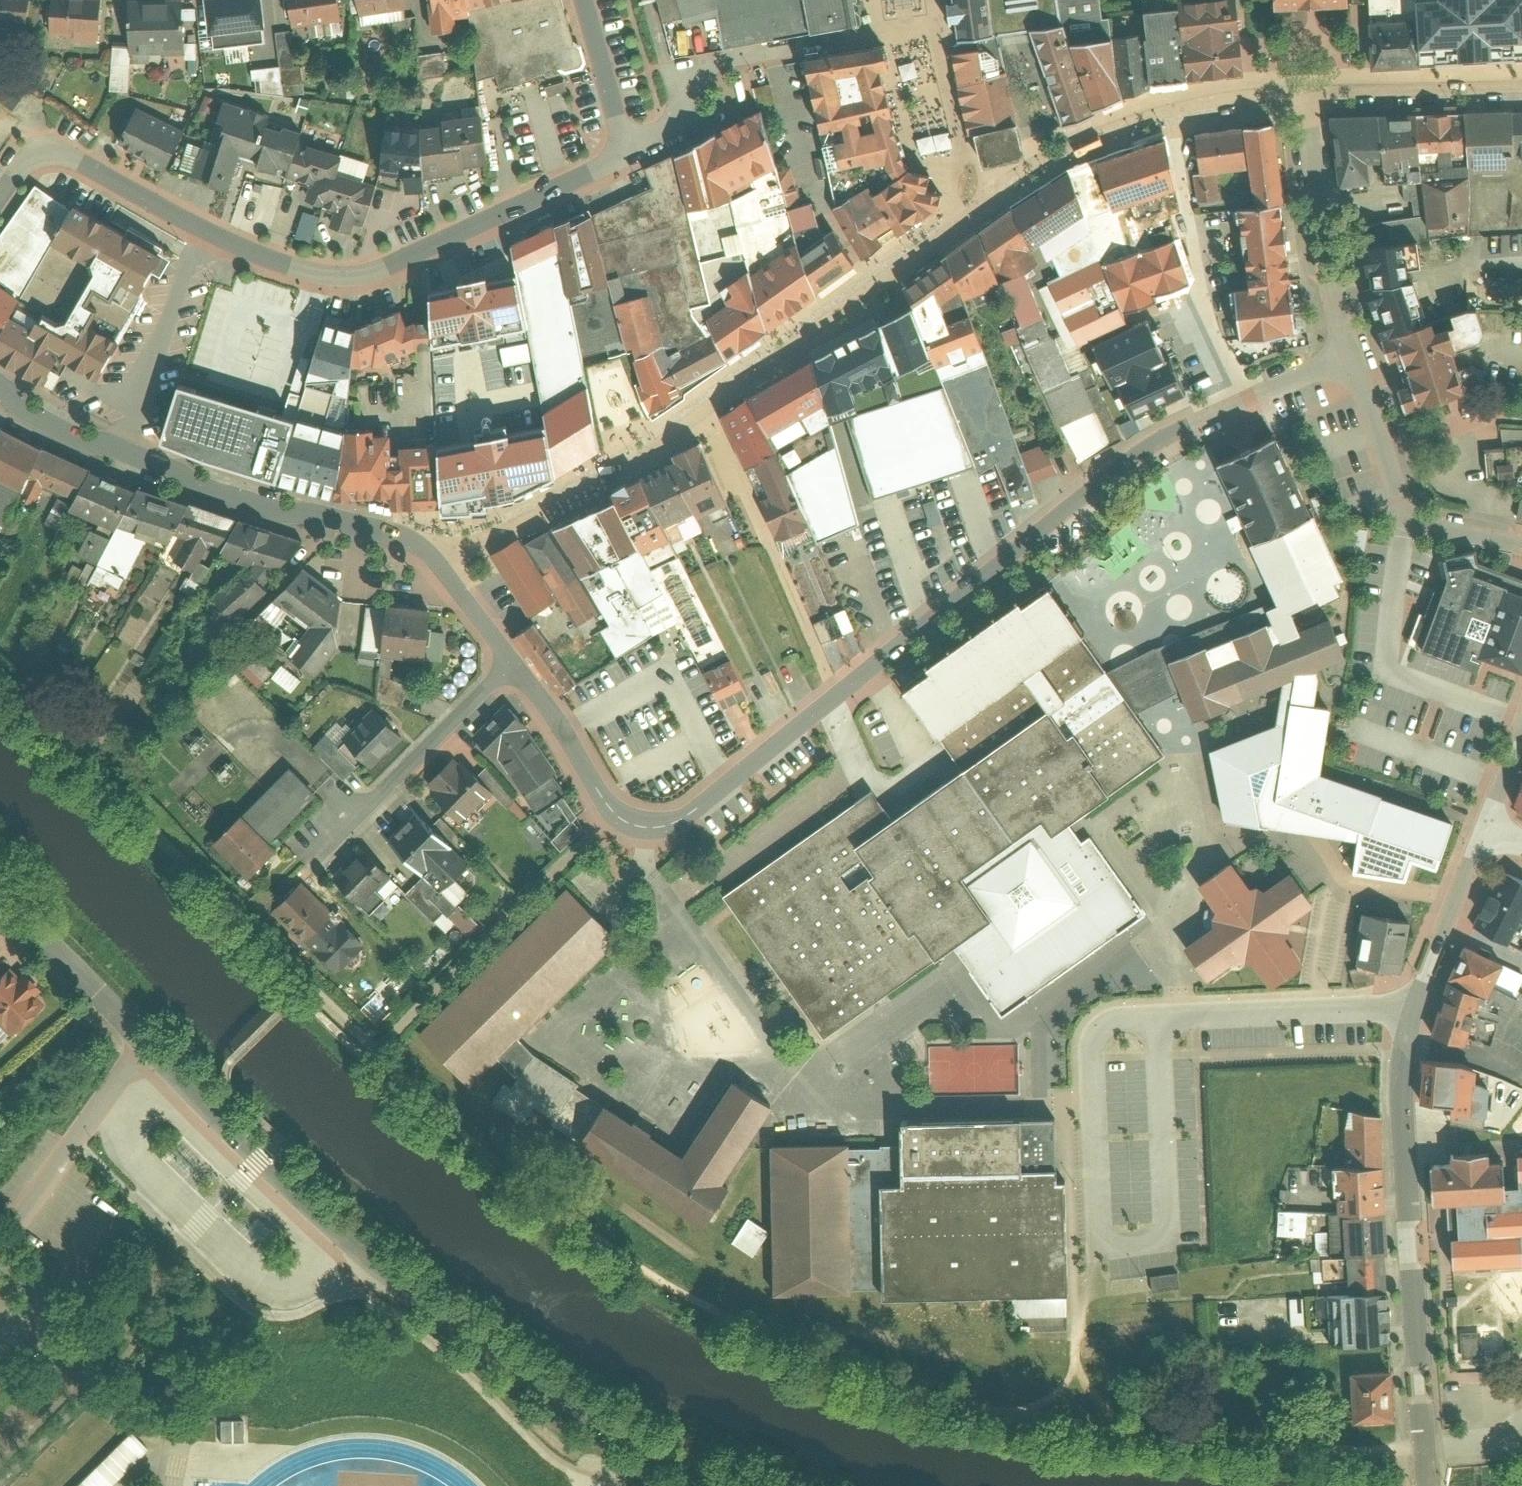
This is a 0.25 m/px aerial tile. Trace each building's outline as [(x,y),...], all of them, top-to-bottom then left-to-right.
[(22,25),(25,0),(0,0),(0,22),(22,25)] [(49,27),(73,29),(72,40),(96,41),(99,0),(51,0),(49,27)] [(131,38),(131,47),(182,45),(180,0),(130,0),(131,38)] [(265,42),(261,0),(200,0),(203,49),(231,47),(231,44),(265,42)] [(287,25),(340,22),(339,0),(285,0),(287,25)] [(407,12),(405,0),(357,0),(359,17),(407,12)] [(416,22),(443,20),(442,0),(414,0),(416,22)] [(561,0),(521,0),(476,11),(491,83),(576,64),(561,0)] [(647,11),(666,6),(665,0),(645,0),(647,11)] [(831,0),(705,0),(711,37),(834,15),(831,0)] [(935,12),(940,11),(942,26),(984,21),(1002,19),(1015,17),(1047,13),(1045,0),(934,0),(935,12)] [(1096,9),(1088,9),(1087,0),(1045,0),(1047,13),(1078,97),(1108,84),(1099,29),(1096,9)] [(1129,25),(1133,74),(1179,70),(1173,0),(1127,0),(1129,25)] [(1179,70),(1229,66),(1224,0),(1173,0),(1179,70)] [(1416,0),(1370,0),(1374,69),(1421,66),(1416,0)] [(1487,0),(1416,0),(1421,66),(1491,61),(1487,0)] [(1491,61),(1521,59),(1521,0),(1487,0),(1491,61)] [(1078,97),(1047,13),(1015,17),(1050,116),(1081,104),(1078,97)] [(961,123),(1006,113),(984,21),(942,26),(945,39),(938,40),(953,117),(960,115),(961,123)] [(1129,25),(1099,29),(1108,84),(1133,74),(1129,25)] [(131,38),(112,38),(109,86),(128,86),(131,47),(131,38)] [(886,48),(807,62),(834,175),(869,168),(870,173),(893,168),(895,175),(908,170),(887,77),(893,75),(886,48)] [(281,66),(253,68),(255,93),(282,90),(281,66)] [(218,99),(194,180),(229,190),(239,155),(255,160),(252,172),(310,189),(306,202),(341,213),(336,229),(350,233),(353,222),(363,225),(375,184),(363,180),(369,162),(299,141),(301,133),(266,123),(269,114),(218,99)] [(182,126),(133,103),(116,138),(143,151),(139,160),(161,170),(182,126)] [(1505,104),(1455,106),(1458,146),(1461,171),(1506,168),(1506,146),(1505,109),(1505,104)] [(1455,106),(1412,109),(1414,149),(1458,146),(1455,106)] [(1414,149),(1412,109),(1371,112),(1374,157),(1376,183),(1416,180),(1414,149)] [(1505,109),(1506,146),(1516,146),(1517,161),(1521,160),(1521,109),(1505,109)] [(1371,112),(1328,116),(1334,182),(1364,180),(1362,158),(1374,157),(1371,112)] [(1013,148),(1006,113),(961,123),(968,157),(1013,148)] [(755,114),(673,158),(684,208),(727,200),(727,189),(774,163),(755,114)] [(1261,114),(1231,118),(1236,156),(1242,196),(1271,192),(1261,114)] [(1231,118),(1182,125),(1187,162),(1236,156),(1231,118)] [(444,176),(444,171),(464,168),(464,162),(486,160),(482,119),(445,122),(445,128),(423,128),(386,125),(384,170),(408,174),(408,192),(425,190),(424,178),(444,176)] [(1163,180),(1148,133),(1086,152),(1100,199),(1163,180)] [(639,180),(585,205),(587,215),(605,285),(647,415),(720,360),(695,327),(682,308),(679,296),(696,291),(659,147),(632,160),(639,180)] [(1086,152),(1055,163),(1100,279),(1108,302),(1175,278),(1180,266),(1162,206),(1167,197),(1163,180),(1100,199),(1086,152)] [(1100,279),(1055,163),(1053,157),(997,196),(1014,230),(1018,239),(1026,234),(1033,250),(1040,245),(1048,264),(1035,271),(1050,300),(1100,279)] [(912,168),(875,193),(900,235),(932,210),(934,211),(939,204),(940,196),(938,192),(926,174),(919,172),(912,168)] [(20,175),(0,203),(0,302),(40,233),(58,201),(20,175)] [(868,188),(836,210),(866,260),(881,249),(876,242),(894,231),(871,194),(868,188)] [(1242,196),(1225,198),(1235,276),(1222,278),(1228,328),(1288,320),(1271,192),(1242,196)] [(149,243),(61,195),(58,201),(40,233),(128,281),(149,243)] [(997,196),(965,221),(984,265),(988,262),(1009,315),(1003,318),(1062,453),(1099,431),(1068,358),(1055,364),(1019,280),(1025,277),(1007,234),(1014,230),(997,196)] [(295,236),(312,242),(321,216),(304,210),(295,236)] [(587,215),(551,228),(556,250),(566,295),(605,285),(587,215)] [(984,265),(965,221),(930,246),(944,280),(950,291),(987,271),(984,265)] [(551,228),(510,246),(515,270),(556,250),(551,228)] [(726,256),(743,250),(736,230),(719,236),(726,256)] [(837,230),(799,255),(817,300),(857,265),(837,230)] [(0,302),(0,313),(19,322),(27,307),(48,318),(56,303),(106,329),(128,281),(40,233),(0,302)] [(944,280),(930,246),(891,276),(899,296),(918,355),(967,337),(956,304),(937,313),(930,291),(944,280)] [(751,282),(766,330),(815,298),(799,255),(751,282)] [(695,327),(720,360),(766,330),(751,282),(747,272),(719,292),(726,307),(695,327)] [(516,278),(426,295),(429,346),(523,327),(516,278)] [(899,296),(866,314),(886,382),(922,369),(918,355),(899,296)] [(0,313),(0,352),(39,373),(51,351),(85,369),(106,329),(56,303),(48,318),(27,307),(19,322),(0,313)] [(1153,351),(1135,309),(1080,333),(1099,376),(1106,373),(1120,407),(1174,383),(1159,349),(1153,351)] [(400,311),(352,327),(343,374),(413,350),(412,323),(398,327),(400,311)] [(886,382),(866,314),(798,350),(813,395),(825,386),(859,492),(915,469),(886,382)] [(1436,318),(1388,333),(1397,361),(1410,357),(1418,382),(1403,387),(1411,412),(1476,391),(1454,320),(1438,324),(1436,318)] [(304,376),(287,372),(273,415),(258,470),(320,488),(326,448),(329,423),(342,422),(343,374),(350,332),(324,323),(304,376)] [(813,395),(798,350),(733,386),(761,443),(815,409),(813,395)] [(1517,384),(1513,406),(1521,408),(1521,385),(1517,384)] [(761,443),(733,386),(706,405),(729,456),(739,451),(754,487),(742,492),(764,539),(796,524),(761,443)] [(199,393),(174,387),(157,441),(180,449),(199,393)] [(541,417),(542,425),(552,480),(597,453),(580,388),(541,417)] [(239,405),(199,393),(180,449),(223,460),(239,405)] [(273,415),(239,405),(223,460),(258,470),(273,415)] [(342,422),(329,423),(326,448),(320,488),(334,489),(377,486),(378,498),(423,496),(420,434),(387,436),(387,451),(383,451),(379,451),(380,430),(361,432),(360,422),(342,422)] [(552,480),(542,425),(433,452),(436,513),(552,480)] [(0,431),(0,482),(19,492),(27,476),(40,452),(0,431)] [(1030,431),(1003,440),(1013,470),(1040,461),(1030,431)] [(1279,438),(1222,466),(1284,604),(1271,608),(1276,620),(1269,623),(1276,641),(1304,630),(1297,611),(1346,591),(1341,580),(1348,578),(1279,438)] [(726,502),(698,441),(635,472),(646,499),(663,523),(690,511),(694,516),(726,502)] [(1484,448),(1485,476),(1508,475),(1506,447),(1484,448)] [(79,468),(40,452),(27,476),(19,492),(35,502),(43,485),(67,497),(79,468)] [(125,486),(79,468),(67,497),(63,508),(109,526),(125,486)] [(1520,468),(1510,514),(1521,516),(1521,469),(1520,468)] [(634,477),(607,489),(649,566),(677,621),(719,701),(751,690),(677,553),(665,536),(643,500),(634,477)] [(182,505),(125,486),(109,526),(163,546),(182,505)] [(554,527),(564,546),(609,622),(599,630),(617,655),(677,621),(649,566),(638,552),(610,500),(554,527)] [(228,522),(182,505),(163,546),(169,547),(166,554),(194,567),(208,536),(218,540),(228,522)] [(303,545),(228,522),(218,540),(212,558),(240,571),(209,595),(226,620),(265,588),(264,563),(281,562),(303,545)] [(1252,539),(1246,526),(1234,531),(1240,544),(1252,539)] [(551,532),(526,543),(524,552),(561,609),(574,629),(586,621),(584,619),(601,611),(551,532)] [(1421,551),(1425,570),(1399,636),(1452,658),(1457,644),(1480,577),(1519,590),(1521,580),(1521,572),(1462,551),(1458,539),(1421,551)] [(524,552),(519,543),(490,561),(533,627),(561,609),(524,552)] [(282,656),(314,676),(336,642),(323,633),(346,598),(296,566),(262,617),(277,626),(285,613),(303,625),(282,656)] [(1480,577),(1457,644),(1502,659),(1521,602),(1521,591),(1519,590),(1480,577)] [(937,669),(908,688),(966,770),(896,822),(875,792),(726,897),(827,1034),(957,948),(1004,1016),(1148,914),(1092,837),(1085,843),(1071,823),(1166,755),(1138,713),(1109,671),(1085,637),(1090,633),(1055,587),(1029,606),(1025,601),(933,664),(937,669)] [(830,597),(817,603),(828,628),(841,622),(830,597)] [(434,664),(438,607),(388,603),(383,661),(434,664)] [(1276,620),(1271,608),(1269,603),(1157,647),(1109,671),(1138,713),(1185,689),(1173,661),(1269,623),(1276,620)] [(1269,623),(1173,661),(1185,689),(1196,718),(1289,680),(1324,666),(1347,657),(1331,619),(1304,630),(1276,641),(1269,623)] [(558,693),(575,681),(536,627),(519,639),(558,693)] [(1282,722),(1216,748),(1227,819),(1361,839),(1358,871),(1414,879),(1416,860),(1442,869),(1458,824),(1324,774),(1336,707),(1318,705),(1324,666),(1289,680),(1282,722)] [(468,737),(542,823),(535,829),(557,855),(569,844),(583,830),(573,819),(579,814),(526,724),(508,703),(468,737)] [(368,771),(402,736),(372,707),(348,731),(338,721),(311,747),(343,778),(359,762),(368,771)] [(422,786),(459,824),(491,793),(454,754),(422,786)] [(289,770),(210,849),(244,884),(273,855),(264,846),(314,796),(289,770)] [(1517,778),(1509,801),(1521,807),(1521,780),(1517,778)] [(480,923),(458,903),(478,880),(464,868),(469,862),(433,830),(434,828),(413,810),(397,828),(412,842),(399,857),(421,876),(405,895),(446,931),(455,921),(470,935),(480,923)] [(363,915),(398,888),(367,848),(332,874),(363,915)] [(1252,885),(1236,861),(1203,888),(1215,903),(1208,910),(1206,923),(1211,932),(1194,943),(1215,977),(1241,959),(1257,962),(1275,985),(1307,963),(1290,937),(1292,921),(1316,903),(1292,871),(1270,887),(1252,885)] [(1496,866),(1465,924),(1497,941),(1512,913),(1521,918),(1521,880),(1496,866)] [(338,974),(365,944),(330,912),(333,910),(299,879),(269,912),(338,974)] [(518,1036),(619,937),(569,889),(418,1035),(471,1084),(498,1057),(518,1036)] [(1417,922),(1365,914),(1362,937),(1369,938),(1364,969),(1408,976),(1417,922)] [(1521,982),(1521,972),(1463,944),(1447,978),(1485,996),(1492,983),(1516,994),(1521,982)] [(14,965),(0,977),(0,1018),(15,1034),(49,1002),(39,992),(45,987),(31,972),(25,977),(14,965)] [(1429,1033),(1463,1045),(1481,995),(1447,983),(1429,1033)] [(1521,993),(1496,1035),(1521,1050),(1521,994),(1521,993)] [(739,1083),(688,1158),(608,1103),(605,1107),(577,1090),(580,1085),(536,1057),(518,1036),(498,1057),(518,1079),(516,1088),(504,1084),(495,1103),(527,1120),(534,1105),(710,1227),(736,1188),(729,1183),(778,1108),(739,1083)] [(1487,1115),(1488,1084),(1474,1084),(1475,1064),(1430,1062),(1428,1101),(1447,1102),(1447,1113),(1487,1115)] [(1340,1159),(1387,1160),(1388,1115),(1341,1114),(1340,1159)] [(1058,1115),(904,1119),(905,1144),(906,1182),(883,1183),(885,1289),(886,1298),(1016,1295),(1017,1318),(1070,1317),(1067,1184),(1060,1184),(1058,1115)] [(853,1290),(885,1289),(883,1183),(906,1182),(905,1144),(882,1144),(882,1148),(851,1149),(853,1290)] [(851,1146),(775,1147),(777,1295),(853,1294),(853,1290),(851,1149),(851,1146)] [(1453,1277),(1521,1272),(1521,1195),(1506,1196),(1503,1160),(1428,1165),(1431,1210),(1448,1209),(1453,1277)] [(1339,1208),(1386,1209),(1387,1164),(1340,1163),(1339,1208)] [(1277,1210),(1277,1236),(1307,1236),(1307,1210),(1277,1210)] [(1344,1257),(1385,1256),(1386,1213),(1343,1212),(1344,1257)] [(733,1243),(755,1256),(770,1230),(747,1217),(733,1243)] [(1388,1295),(1385,1256),(1344,1257),(1324,1259),(1324,1282),(1349,1282),(1349,1296),(1388,1295)] [(1180,1273),(1153,1276),(1154,1291),(1182,1287),(1180,1273)] [(1333,1344),(1390,1342),(1388,1295),(1349,1296),(1331,1297),(1333,1344)] [(1481,1334),(1464,1335),(1465,1347),(1466,1347),(1467,1355),(1483,1353),(1481,1334)] [(1395,1378),(1357,1380),(1359,1427),(1398,1425),(1395,1378)] [(91,1408),(12,1485),(99,1485),(134,1452),(91,1408)] [(220,1441),(244,1441),(244,1419),(219,1419),(220,1441)]
